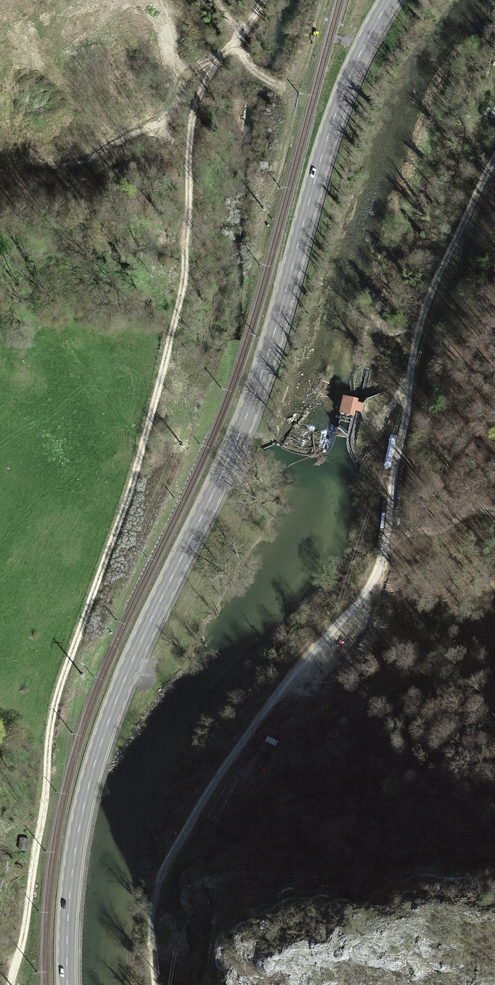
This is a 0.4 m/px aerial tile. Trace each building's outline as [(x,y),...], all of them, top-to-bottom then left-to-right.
[(356,412),(340,409),(336,427),(347,430),(352,431),(353,423),(360,425),(361,419),(355,417),(356,412)] [(21,838),(19,849),(27,850),(28,839),(21,838)] [(174,964),(159,965),(160,974),(174,973),(174,964)]
